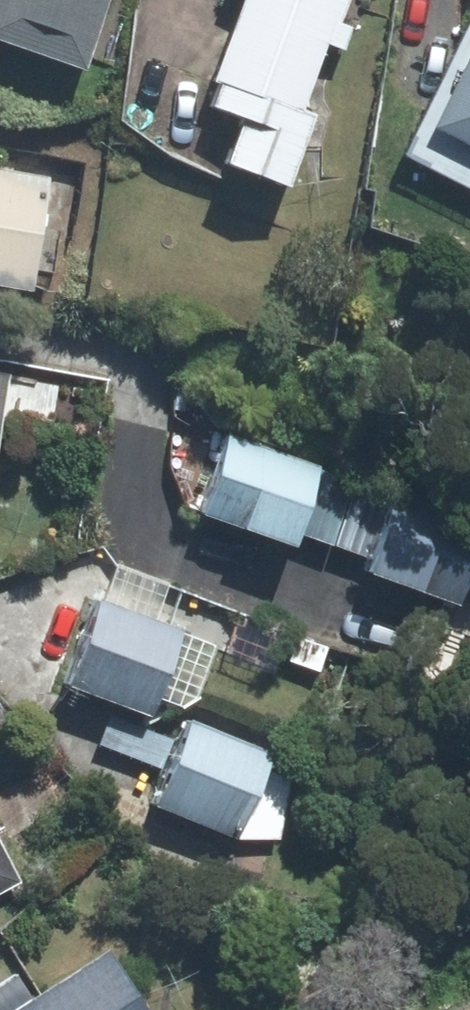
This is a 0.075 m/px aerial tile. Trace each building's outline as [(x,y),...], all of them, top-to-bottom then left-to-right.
[(76,75),(104,0),(0,0),(0,48),(76,75)] [(206,83),(212,85),(202,110),(234,122),(217,167),(280,190),(308,118),(297,114),(322,47),(339,53),(347,30),(335,26),(345,0),(238,0),(206,83)] [(425,131),(469,154),(469,42),(425,131)] [(0,171),(0,290),(27,295),(47,179),(0,171)] [(195,516),(233,530),(232,533),(284,551),(290,535),(364,561),(359,577),(452,609),(469,558),(469,520),(223,435),(195,516)] [(100,604),(92,601),(60,690),(142,720),(175,631),(151,623),(164,586),(113,567),(100,604)] [(183,722),(148,810),(229,842),(264,755),(183,722)] [(17,889),(0,858),(0,898),(17,889)] [(98,947),(28,993),(15,973),(0,982),(0,1009),(141,1009),(98,947)]
